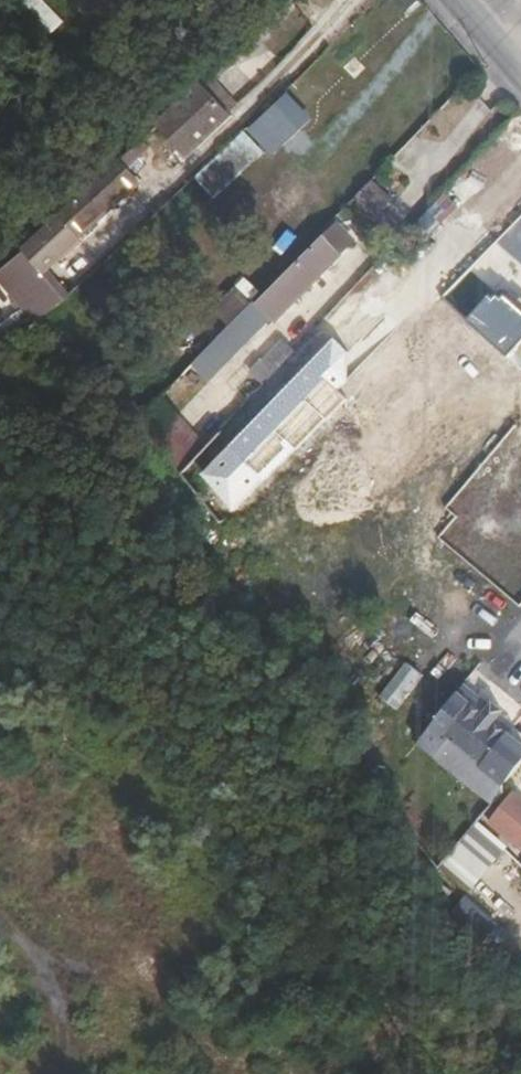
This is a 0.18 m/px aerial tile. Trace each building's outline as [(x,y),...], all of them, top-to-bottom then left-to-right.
[(284,10),(274,0),(251,0),(241,10),(260,32),(284,10)] [(169,116),(189,139),(224,108),(202,85),(169,116)] [(286,92),(247,129),(272,155),(311,118),(286,92)] [(224,108),(189,139),(194,144),(227,113),(224,108)] [(153,131),(173,154),(189,139),(169,116),(153,131)] [(127,195),(173,154),(153,131),(107,173),(122,190),(127,195)] [(57,219),(73,236),(122,190),(107,173),(57,219)] [(69,239),(73,236),(57,219),(54,222),(69,239)] [(74,244),(69,239),(54,222),(23,251),(19,254),(39,277),(74,244)] [(302,293),(341,252),(324,236),(285,275),(302,293)] [(0,272),(0,279),(39,320),(62,300),(39,277),(19,254),(0,272)] [(234,321),(252,301),(239,289),(221,309),(234,321)] [(203,449),(156,401),(134,423),(152,442),(182,471),(203,449)] [(494,805),(520,769),(520,740),(505,728),(520,705),(520,704),(475,670),(417,749),(494,805)] [(486,824),(520,852),(520,799),(512,792),(486,824)] [(471,819),(440,870),(475,891),(506,841),(471,819)]
